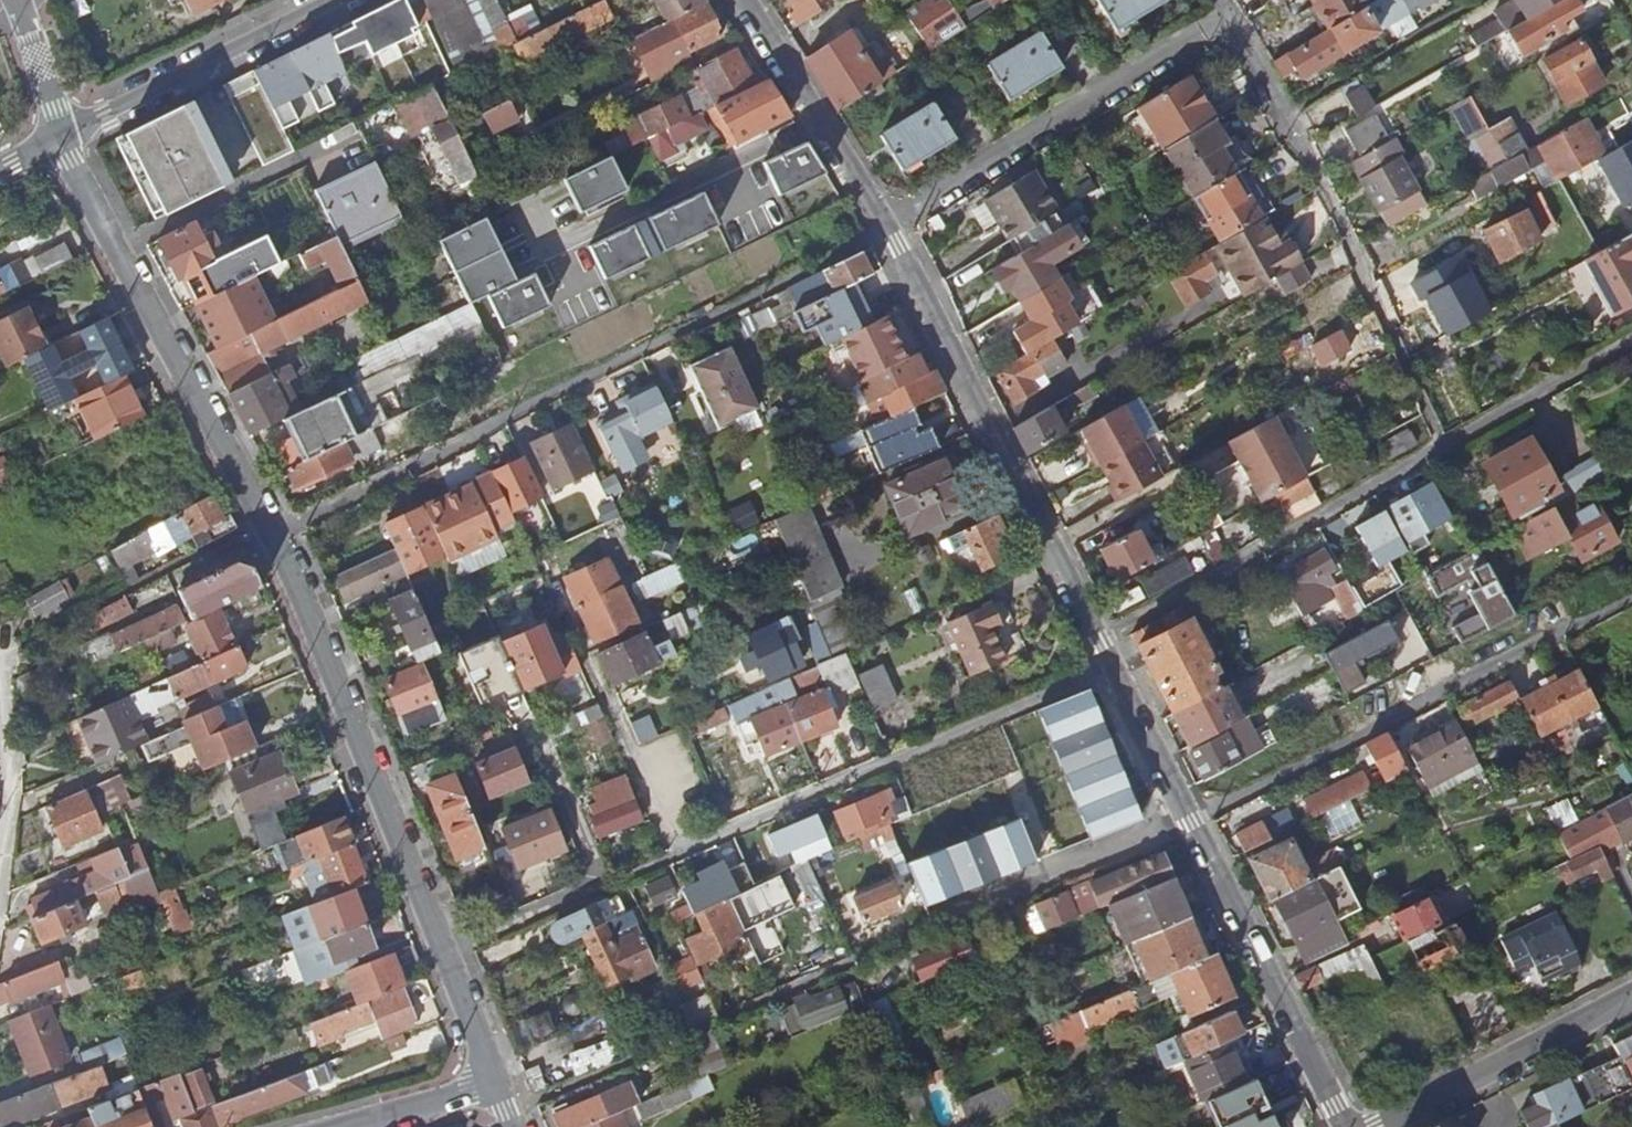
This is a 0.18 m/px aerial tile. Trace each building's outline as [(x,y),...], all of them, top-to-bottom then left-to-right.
[(219,0),(186,0),(193,13),(219,0)] [(421,0),(402,0),(416,26),(424,22),(430,19),(421,0)] [(462,1),(461,0),(421,0),(430,19),(456,71),(488,55),(462,1)] [(497,6),(494,0),(464,0),(462,1),(488,55),(510,44),(514,42),(497,6)] [(601,0),(514,42),(510,44),(519,63),(611,18),(601,0)] [(701,0),(670,0),(658,8),(667,22),(704,4),(701,0)] [(834,0),(787,0),(794,11),(788,15),(796,27),(802,23),(834,1),(834,0)] [(928,51),(1006,0),(983,0),(984,2),(954,13),(945,0),(924,0),(904,13),(928,51)] [(1115,31),(1164,0),(1096,0),(1115,31)] [(1272,9),(1286,0),(1266,0),(1272,9)] [(1361,0),(1310,0),(1328,29),(1329,28),(1365,7),(1361,0)] [(1408,14),(1432,0),(1376,0),(1365,7),(1329,28),(1330,30),(1343,53),(1377,33),(1375,31),(1396,19),(1394,16),(1405,9),(1408,14)] [(1514,1),(1493,13),(1497,20),(1469,36),(1476,49),(1503,33),(1507,30),(1560,0),(1514,0),(1514,1)] [(1507,30),(1522,56),(1564,31),(1567,35),(1576,30),(1569,18),(1593,4),(1591,0),(1560,0),(1507,30)] [(719,37),(704,4),(667,22),(665,23),(630,40),(646,73),(686,53),(719,37)] [(1343,53),(1330,30),(1288,55),(1287,53),(1271,62),(1280,78),(1296,68),(1301,77),(1343,53)] [(846,32),(804,60),(837,112),(866,92),(877,85),(894,74),(883,56),(876,60),(866,46),(859,51),(846,32)] [(344,73),(326,33),(221,86),(262,167),(293,152),(282,130),(297,122),(287,101),(306,92),(316,113),(334,104),(323,83),(344,73)] [(986,66),(1008,101),(1061,68),(1039,33),(986,66)] [(1542,61),(1558,90),(1566,105),(1602,85),(1578,41),(1542,61)] [(755,85),(733,50),(696,70),(713,105),(755,85)] [(691,64),(686,53),(646,73),(652,84),(691,64)] [(1161,149),(1210,120),(1194,92),(1185,78),(1136,108),(1161,149)] [(702,111),(726,149),(736,143),(788,117),(764,80),(755,85),(702,111)] [(430,84),(413,92),(393,102),(412,141),(419,137),(422,143),(421,151),(442,193),(476,176),(467,157),(459,142),(452,129),(452,128),(430,84)] [(882,92),(877,85),(866,92),(871,99),(882,92)] [(1344,95),(1356,117),(1372,108),(1360,86),(1344,95)] [(1194,92),(1210,120),(1218,115),(1201,88),(1194,92)] [(688,117),(678,96),(616,126),(621,138),(617,140),(621,150),(645,138),(649,137),(687,118),(688,117)] [(1486,130),(1469,97),(1454,106),(1467,128),(1462,130),(1468,140),(1486,130)] [(518,121),(508,100),(482,113),(491,133),(518,121)] [(192,127),(201,123),(190,101),(181,106),(192,127)] [(932,104),(880,137),(902,171),(955,139),(932,104)] [(163,216),(222,187),(208,160),(217,156),(201,123),(192,127),(181,106),(123,135),(133,156),(124,160),(144,199),(153,195),(163,216)] [(702,130),(695,114),(688,117),(687,118),(649,137),(645,138),(657,162),(681,150),(677,142),(702,130)] [(1388,142),(1374,115),(1344,131),(1359,158),(1388,142)] [(1525,152),(1507,119),(1486,130),(1505,162),(1525,152)] [(1604,154),(1583,119),(1525,152),(1505,162),(1493,168),(1498,180),(1540,156),(1555,181),(1557,180),(1595,159),(1602,155),(1604,154)] [(1251,163),(1234,138),(1225,143),(1210,120),(1161,149),(1160,149),(1191,199),(1233,174),(1251,163)] [(133,156),(123,135),(114,139),(124,160),(133,156)] [(471,136),(459,142),(467,157),(478,151),(471,136)] [(812,136),(765,157),(782,193),(828,172),(812,136)] [(307,162),(315,184),(375,160),(367,138),(307,162)] [(1408,173),(1398,155),(1402,154),(1393,139),(1388,142),(1359,158),(1352,162),(1361,179),(1364,177),(1371,190),(1368,191),(1370,194),(1408,173)] [(1602,155),(1607,163),(1599,167),(1622,209),(1630,205),(1631,209),(1631,139),(1604,154),(1602,155)] [(1602,155),(1595,159),(1599,167),(1607,163),(1602,155)] [(208,160),(222,187),(231,182),(217,156),(208,160)] [(623,191),(607,157),(560,179),(577,214),(623,191)] [(331,185),(313,193),(334,237),(338,245),(399,216),(374,164),(356,173),(360,182),(336,194),(331,185)] [(356,173),(331,185),(336,194),(360,182),(356,173)] [(1426,205),(1408,173),(1370,194),(1388,226),(1426,205)] [(1260,218),(1233,174),(1191,199),(1217,242),(1260,218)] [(1053,214),(1029,175),(968,212),(980,232),(992,225),(1003,243),(1053,214)] [(708,190),(590,237),(604,274),(722,226),(708,190)] [(1557,230),(1538,190),(1528,196),(1547,236),(1557,230)] [(153,195),(144,199),(154,221),(163,216),(153,195)] [(312,197),(306,200),(312,211),(318,208),(312,197)] [(1436,224),(1426,205),(1388,226),(1399,245),(1436,224)] [(1538,241),(1523,211),(1484,230),(1499,262),(1538,241)] [(435,240),(467,304),(470,303),(513,282),(482,218),(438,239),(435,240)] [(1215,246),(1244,294),(1299,262),(1285,238),(1276,244),(1271,235),(1260,219),(1215,246)] [(193,224),(157,241),(177,280),(212,261),(206,250),(216,245),(210,233),(200,237),(193,224)] [(1271,235),(1276,244),(1285,238),(1281,229),(1271,235)] [(1630,234),(1597,252),(1581,261),(1600,295),(1631,278),(1631,239),(1630,234)] [(338,245),(334,237),(279,263),(283,270),(293,265),(296,271),(303,268),(304,270),(325,259),(336,283),(319,291),(322,299),(356,282),(350,271),(338,245)] [(39,274),(69,259),(60,241),(30,256),(39,274)] [(1447,334),(1495,307),(1462,250),(1414,278),(1447,334)] [(1206,292),(1201,282),(1214,274),(1202,253),(1167,273),(1184,304),(1206,292)] [(870,274),(860,254),(787,289),(794,303),(788,306),(791,313),(854,282),(870,274)] [(216,271),(224,289),(248,278),(254,275),(246,257),(216,271)] [(986,275),(976,259),(951,274),(961,290),(986,275)] [(283,270),(279,263),(263,270),(267,278),(283,270)] [(15,286),(4,265),(0,267),(0,293),(15,286)] [(224,289),(195,303),(217,349),(270,324),(248,278),(224,289)] [(1600,295),(1611,317),(1631,306),(1631,278),(1600,295)] [(1011,332),(1024,355),(1051,339),(1077,324),(1063,301),(1068,298),(1057,279),(1018,302),(1029,321),(1011,332)] [(270,374),(260,353),(365,302),(364,298),(356,282),(322,299),(270,324),(217,349),(205,355),(226,395),(270,374)] [(840,338),(873,322),(854,282),(791,313),(801,334),(814,328),(823,346),(828,344),(840,338)] [(467,304),(444,315),(455,337),(481,324),(470,303),(467,304)] [(42,347),(22,306),(0,317),(0,359),(3,366),(42,347)] [(399,337),(385,308),(372,314),(386,343),(399,337)] [(134,357),(111,313),(58,339),(69,358),(99,343),(111,368),(134,357)] [(455,337),(444,315),(399,337),(386,343),(344,364),(354,386),(455,337)] [(904,359),(884,317),(873,322),(840,338),(849,357),(860,380),(863,379),(901,360),(904,359)] [(849,357),(840,338),(828,344),(837,363),(849,357)] [(1034,390),(1028,380),(1041,372),(1044,376),(1064,363),(1051,339),(1024,355),(995,372),(1013,402),(1034,390)] [(749,392),(729,347),(702,359),(687,366),(715,428),(757,409),(749,392)] [(915,354),(904,359),(901,360),(863,379),(860,380),(856,381),(868,408),(883,401),(890,416),(911,407),(932,397),(944,392),(932,370),(925,373),(915,354)] [(1132,374),(1125,363),(1109,372),(1115,384),(1132,374)] [(289,405),(279,386),(294,378),(288,365),(270,374),(226,395),(248,436),(284,418),(314,404),(309,396),(289,405)] [(93,439),(111,430),(140,416),(119,375),(72,398),(93,439)] [(661,402),(652,384),(620,398),(627,412),(593,428),(605,453),(609,451),(616,467),(642,454),(635,439),(638,438),(637,434),(669,419),(667,414),(661,402)] [(362,432),(342,390),(314,404),(284,418),(303,461),(341,443),(362,432)] [(661,402),(667,414),(680,408),(674,395),(661,402)] [(1061,431),(1053,417),(1075,404),(1069,395),(1012,428),(1025,452),(1061,431)] [(1136,395),(1122,404),(1142,441),(1156,433),(1136,395)] [(1142,441),(1122,404),(1079,428),(1091,448),(1086,452),(1095,467),(1099,465),(1142,441)] [(919,425),(911,407),(890,416),(858,431),(878,473),(937,446),(929,428),(922,431),(916,434),(913,428),(919,425)] [(1246,480),(1258,503),(1274,494),(1305,478),(1323,468),(1290,407),(1226,442),(1238,464),(1246,480)] [(592,471),(570,425),(530,443),(552,490),(592,471)] [(922,431),(919,425),(913,428),(916,434),(922,431)] [(1380,442),(1388,458),(1414,444),(1406,428),(1380,442)] [(379,447),(369,429),(362,432),(341,443),(350,460),(379,447)] [(1142,441),(1161,477),(1176,469),(1156,433),(1142,441)] [(1107,486),(1115,502),(1161,477),(1142,441),(1099,465),(1110,484),(1107,486)] [(1549,481),(1528,442),(1484,467),(1510,514),(1512,513),(1516,519),(1541,505),(1544,511),(1551,507),(1552,506),(1565,499),(1559,487),(1554,490),(1549,481)] [(350,460),(341,443),(303,461),(286,468),(296,487),(350,460)] [(1594,456),(1549,481),(1554,490),(1559,487),(1565,499),(1568,497),(1606,477),(1594,456)] [(539,497),(521,459),(489,473),(507,511),(539,497)] [(942,462),(884,487),(904,535),(941,521),(938,515),(961,505),(942,462)] [(1246,480),(1238,464),(1233,467),(1242,483),(1246,480)] [(470,483),(492,531),(512,521),(511,519),(507,511),(489,473),(489,472),(468,481),(470,483)] [(1312,491),(1305,478),(1274,494),(1282,507),(1312,491)] [(470,483),(420,505),(421,507),(443,555),(446,560),(496,538),(492,531),(470,483)] [(1447,516),(1429,484),(1386,508),(1411,553),(1427,544),(1420,532),(1447,516)] [(605,499),(600,488),(588,494),(593,505),(605,499)] [(235,528),(227,514),(221,517),(209,494),(177,511),(189,535),(196,548),(235,528)] [(1552,506),(1551,507),(1555,514),(1572,505),(1568,497),(1565,499),(1552,506)] [(1614,542),(1593,503),(1576,513),(1572,505),(1555,514),(1551,507),(1544,511),(1510,529),(1526,559),(1567,537),(1580,560),(1614,542)] [(840,588),(805,506),(772,520),(789,562),(806,604),(834,591),(840,588)] [(443,555),(421,507),(383,525),(393,549),(404,573),(443,555)] [(544,528),(535,508),(511,519),(512,521),(521,539),(544,528)] [(189,535),(177,511),(108,550),(126,585),(137,580),(127,561),(151,548),(155,554),(189,535)] [(1419,578),(1383,514),(1354,530),(1377,572),(1349,588),(1361,610),(1394,592),(1419,578)] [(998,558),(992,544),(1004,539),(993,516),(961,531),(978,568),(998,558)] [(1160,548),(1149,554),(1135,529),(1098,549),(1115,581),(1164,554),(1160,548)] [(215,560),(244,546),(239,535),(210,550),(215,560)] [(1430,572),(1423,577),(1434,599),(1465,583),(1481,613),(1451,629),(1458,645),(1513,617),(1476,548),(1467,552),(1430,572)] [(404,573),(393,549),(333,576),(343,599),(380,582),(383,588),(388,585),(386,580),(404,573)] [(1321,605),(1309,583),(1332,570),(1322,552),(1281,575),(1291,593),(1288,594),(1304,623),(1309,620),(1306,614),(1321,605)] [(563,578),(593,643),(615,633),(635,624),(619,587),(606,559),(563,578)] [(684,580),(679,569),(684,567),(681,560),(646,575),(640,578),(648,596),(684,580)] [(189,620),(259,587),(250,569),(235,563),(175,591),(189,620)] [(1423,577),(1430,572),(1425,563),(1417,567),(1421,577),(1423,577)] [(454,579),(459,589),(469,584),(465,574),(454,579)] [(411,590),(406,578),(388,585),(383,588),(388,600),(411,590)] [(1349,588),(1345,581),(1329,590),(1345,619),(1361,610),(1349,588)] [(427,627),(411,590),(388,600),(415,661),(437,652),(427,627)] [(857,647),(834,591),(806,604),(813,619),(829,659),(842,654),(857,647)] [(130,611),(123,597),(84,617),(91,632),(130,611)] [(990,603),(945,623),(969,676),(1004,660),(990,628),(999,624),(990,603)] [(1224,660),(1205,623),(1193,629),(1189,619),(1187,620),(1180,605),(1130,634),(1133,640),(1169,713),(1216,689),(1208,674),(1215,671),(1212,666),(1224,660)] [(168,629),(181,624),(174,608),(109,638),(107,633),(76,647),(85,668),(135,645),(139,643),(168,629)] [(232,646),(217,613),(184,628),(198,661),(232,646)] [(676,624),(672,615),(646,627),(650,635),(676,624)] [(786,619),(748,636),(766,679),(788,670),(784,659),(795,654),(788,638),(793,636),(786,619)] [(829,659),(813,619),(801,624),(817,665),(829,659)] [(1384,620),(1320,653),(1329,669),(1342,693),(1362,683),(1351,663),(1395,639),(1384,620)] [(498,642),(519,689),(562,670),(565,675),(581,668),(579,663),(566,634),(549,641),(541,623),(498,642)] [(139,643),(145,657),(175,643),(168,629),(139,643)] [(596,653),(609,683),(673,653),(667,639),(648,648),(641,633),(596,653)] [(141,659),(145,657),(139,643),(135,645),(141,659)] [(243,668),(234,647),(164,679),(172,700),(243,668)] [(834,726),(827,709),(834,706),(829,694),(856,683),(842,654),(829,659),(817,665),(774,684),(780,700),(816,685),(819,691),(783,706),(798,740),(834,726)] [(157,682),(164,679),(158,666),(151,669),(157,682)] [(420,666),(382,679),(400,725),(425,715),(420,702),(432,698),(420,666)] [(878,667),(857,676),(872,711),(894,702),(878,667)] [(133,693),(157,682),(151,669),(126,679),(133,693)] [(1566,722),(1597,707),(1589,692),(1577,670),(1548,686),(1566,722)] [(84,768),(120,753),(141,744),(145,741),(136,720),(155,713),(153,708),(172,700),(164,679),(157,682),(133,693),(64,724),(84,768)] [(1467,727),(1518,701),(1507,682),(1457,710),(1467,727)] [(1127,752),(1093,684),(998,724),(1004,738),(1013,734),(1045,720),(1048,727),(1016,741),(1027,766),(1063,750),(1074,775),(1127,752)] [(1537,738),(1566,722),(1548,686),(1518,701),(1537,738)] [(1236,719),(1219,687),(1216,689),(1170,714),(1186,746),(1221,727),(1236,719)] [(772,689),(755,696),(759,706),(777,699),(772,689)] [(181,720),(211,707),(206,695),(176,708),(181,720)] [(548,726),(553,736),(603,712),(598,702),(548,726)] [(202,770),(253,748),(241,722),(224,729),(215,706),(211,707),(181,720),(183,725),(145,741),(141,744),(147,759),(148,761),(185,746),(181,737),(187,735),(202,770)] [(798,740),(783,706),(735,725),(744,748),(757,743),(763,756),(798,740)] [(723,721),(718,710),(681,726),(686,736),(723,721)] [(1202,779),(1260,748),(1254,736),(1243,716),(1236,719),(1221,727),(1224,733),(1188,752),(1202,779)] [(1048,727),(1045,720),(1013,734),(1016,741),(1048,727)] [(1471,754),(1463,738),(1456,723),(1406,749),(1421,779),(1471,754)] [(1604,735),(1610,732),(1607,726),(1601,730),(1604,735)] [(1254,736),(1260,748),(1274,742),(1267,729),(1254,736)] [(1580,748),(1589,742),(1585,733),(1575,738),(1580,748)] [(1347,802),(1405,773),(1385,734),(1364,744),(1379,774),(1370,779),(1367,774),(1330,793),(1324,792),(1304,802),(1312,819),(1317,816),(1339,806),(1347,802)] [(1567,755),(1580,748),(1575,738),(1561,745),(1567,755)] [(479,741),(477,742),(454,751),(451,752),(458,769),(474,762),(487,797),(525,783),(511,746),(485,756),(479,741)] [(126,767),(147,759),(141,744),(120,753),(126,767)] [(295,793),(279,753),(227,774),(243,814),(295,793)] [(1471,754),(1421,779),(1431,798),(1481,772),(1471,754)] [(889,826),(915,886),(1042,832),(1018,771),(889,826)] [(127,774),(95,780),(100,808),(132,802),(127,774)] [(426,785),(454,856),(481,845),(454,775),(426,785)] [(590,816),(596,836),(640,819),(629,788),(593,800),(598,813),(590,816)] [(99,831),(83,791),(45,807),(61,848),(99,831)] [(843,833),(890,814),(887,805),(882,793),(835,812),(843,833)] [(1605,844),(1608,842),(1611,848),(1631,838),(1631,793),(1556,835),(1568,861),(1605,844)] [(1548,805),(1559,827),(1580,816),(1569,795),(1548,805)] [(887,805),(890,814),(892,819),(905,814),(899,800),(887,805)] [(1339,806),(1317,816),(1330,844),(1360,829),(1347,802),(1339,806)] [(274,808),(252,814),(261,844),(282,838),(274,808)] [(778,853),(794,847),(799,860),(835,846),(821,809),(769,830),(778,853)] [(501,828),(516,867),(562,848),(561,844),(555,831),(547,810),(501,828)] [(316,857),(350,843),(340,818),(295,836),(301,851),(297,853),(295,848),(279,854),(285,869),(301,862),(316,857)] [(891,836),(885,823),(866,832),(871,844),(891,836)] [(1243,853),(1270,840),(1261,823),(1234,837),(1243,853)] [(575,838),(570,826),(555,831),(561,844),(575,838)] [(1272,901),(1336,869),(1343,866),(1335,850),(1300,867),(1295,856),(1299,854),(1294,843),(1289,845),(1287,841),(1249,861),(1270,903),(1272,901)] [(330,896),(351,888),(371,880),(368,873),(363,862),(358,864),(350,843),(316,857),(301,862),(305,870),(300,872),(312,902),(330,896)] [(112,884),(146,869),(141,854),(121,862),(116,849),(89,859),(92,865),(77,871),(80,879),(29,901),(36,916),(112,884)] [(1574,880),(1594,870),(1605,865),(1597,849),(1566,864),(1574,880)] [(511,883),(498,850),(486,855),(499,888),(511,883)] [(1084,882),(1040,901),(1050,927),(1076,916),(1106,904),(1113,901),(1169,877),(1170,877),(1161,854),(1089,883),(1084,882)] [(898,855),(889,858),(896,876),(905,871),(898,855)] [(89,859),(75,865),(77,871),(92,865),(89,859)] [(695,887),(684,892),(692,910),(724,895),(725,898),(734,894),(733,893),(751,884),(741,862),(726,870),(722,861),(691,878),(695,887)] [(1600,881),(1611,876),(1605,865),(1594,870),(1600,881)] [(1333,922),(1356,910),(1336,869),(1272,901),(1305,964),(1344,946),(1333,922)] [(1169,877),(1113,901),(1130,941),(1131,940),(1185,917),(1169,877)] [(773,878),(729,900),(739,922),(784,900),(773,878)] [(653,909),(664,903),(676,898),(674,893),(671,886),(667,879),(645,889),(650,900),(653,909)] [(852,899),(861,921),(900,905),(890,883),(852,899)] [(121,904),(112,884),(36,916),(30,918),(39,942),(81,925),(75,910),(96,901),(100,913),(121,904)] [(679,890),(675,884),(671,886),(674,893),(679,890)] [(321,939),(363,923),(351,888),(330,896),(312,902),(310,903),(306,904),(307,906),(320,939),(321,939)] [(618,899),(625,912),(637,907),(631,893),(618,899)] [(581,933),(604,984),(653,963),(634,922),(607,934),(602,923),(625,912),(618,899),(616,894),(555,922),(554,923),(553,923),(552,924),(552,925),(551,925),(551,926),(550,927),(550,928),(549,928),(549,929),(549,930),(549,931),(549,932),(549,933),(549,934),(549,935),(550,936),(550,937),(551,937),(551,938),(552,939),(553,940),(554,941),(555,941),(556,941),(557,942),(558,942),(559,942),(560,942),(561,942),(562,941),(563,941),(564,941),(581,933)] [(742,941),(723,899),(693,913),(702,933),(685,940),(696,963),(703,959),(735,944),(742,941)] [(1407,941),(1439,925),(1427,899),(1394,915),(1407,941)] [(1050,927),(1040,901),(1026,912),(1035,934),(1050,927)] [(1123,943),(1130,941),(1113,901),(1106,904),(1123,943)] [(181,911),(165,917),(172,932),(187,926),(181,911)] [(1540,980),(1578,962),(1556,915),(1501,942),(1513,967),(1528,960),(1532,967),(1533,967),(1540,980)] [(1185,917),(1131,940),(1148,980),(1201,957),(1185,917)] [(1422,972),(1464,951),(1450,920),(1439,925),(1407,941),(1422,972)] [(372,947),(363,923),(321,939),(330,963),(372,947)] [(915,958),(924,980),(974,960),(965,938),(915,958)] [(752,955),(744,940),(742,941),(735,944),(742,960),(752,955)] [(1334,1011),(1384,991),(1368,960),(1361,945),(1292,977),(1300,991),(1320,982),(1334,1011)] [(1211,953),(1201,957),(1148,980),(1077,1010),(1086,1028),(1159,997),(1155,988),(1171,980),(1176,991),(1184,1011),(1187,1016),(1231,997),(1211,953)] [(329,1015),(401,988),(388,954),(344,971),(355,999),(326,1010),(329,1015)] [(288,975),(280,955),(239,971),(246,991),(288,975)] [(710,974),(703,959),(696,963),(693,964),(700,979),(710,974)] [(56,961),(0,983),(0,1005),(50,986),(47,979),(60,974),(56,961)] [(1448,1008),(1489,987),(1476,961),(1434,982),(1448,1008)] [(333,984),(330,976),(315,982),(318,990),(333,984)] [(849,979),(777,1009),(788,1034),(860,1004),(849,979)] [(1155,988),(1159,997),(1166,996),(1176,991),(1171,980),(1155,988)] [(415,1023),(401,988),(329,1015),(308,1023),(317,1045),(340,1037),(339,1033),(353,1027),(350,1019),(361,1015),(360,1012),(368,1009),(372,1020),(365,1022),(368,1028),(374,1025),(379,1037),(415,1023)] [(652,1013),(643,994),(618,1005),(627,1023),(652,1013)] [(903,1039),(881,998),(865,1005),(887,1046),(898,1042),(903,1039)] [(45,1006),(7,1021),(29,1076),(67,1061),(45,1006)] [(1086,1028),(1077,1010),(1046,1023),(1052,1037),(1058,1051),(1089,1037),(1086,1028)] [(1223,1013),(1147,1047),(1158,1071),(1183,1059),(1226,1040),(1234,1037),(1223,1013)] [(1052,1037),(1046,1023),(1028,1031),(1034,1045),(1052,1037)] [(711,1030),(690,1039),(705,1075),(727,1065),(711,1030)] [(401,1034),(385,1041),(389,1051),(405,1045),(401,1034)] [(1611,1045),(1619,1064),(1624,1061),(1631,1079),(1631,1034),(1611,1045)] [(98,1066),(123,1055),(117,1039),(75,1056),(81,1072),(98,1066)] [(1226,1040),(1183,1059),(1201,1100),(1204,1099),(1244,1080),(1226,1040)] [(1611,1045),(1606,1047),(1611,1058),(1532,1094),(1536,1103),(1532,1105),(1518,1112),(1526,1126),(1547,1126),(1554,1124),(1630,1087),(1619,1064),(1611,1045)] [(136,1090),(131,1077),(106,1087),(98,1066),(81,1072),(0,1102),(0,1126),(3,1126),(101,1091),(105,1102),(128,1093),(136,1090)] [(939,1070),(915,1080),(918,1089),(943,1078),(939,1070)] [(182,1076),(195,1109),(210,1103),(198,1071),(182,1076)] [(161,1119),(157,1120),(153,1110),(151,1110),(148,1103),(164,1097),(173,1121),(176,1120),(192,1113),(177,1074),(136,1090),(150,1126),(164,1126),(161,1119)] [(225,1122),(303,1092),(296,1074),(192,1113),(176,1120),(179,1126),(227,1126),(225,1122)] [(643,1120),(711,1090),(705,1075),(636,1105),(643,1120)] [(1204,1099),(1218,1126),(1276,1126),(1252,1076),(1244,1080),(1204,1099)] [(918,1089),(915,1080),(909,1083),(913,1091),(918,1089)] [(959,1104),(969,1126),(1023,1102),(1013,1080),(959,1104)] [(636,1105),(627,1084),(555,1117),(559,1126),(587,1126),(590,1126),(619,1112),(636,1105)] [(136,1090),(128,1093),(136,1113),(113,1122),(105,1102),(86,1109),(93,1126),(150,1126),(136,1090)] [(1536,1103),(1532,1094),(1528,1096),(1532,1105),(1536,1103)] [(86,1109),(40,1126),(93,1126),(86,1109)] [(590,1126),(626,1126),(619,1112),(590,1126)] [(1452,1114),(1427,1126),(1458,1126),(1452,1114)]
